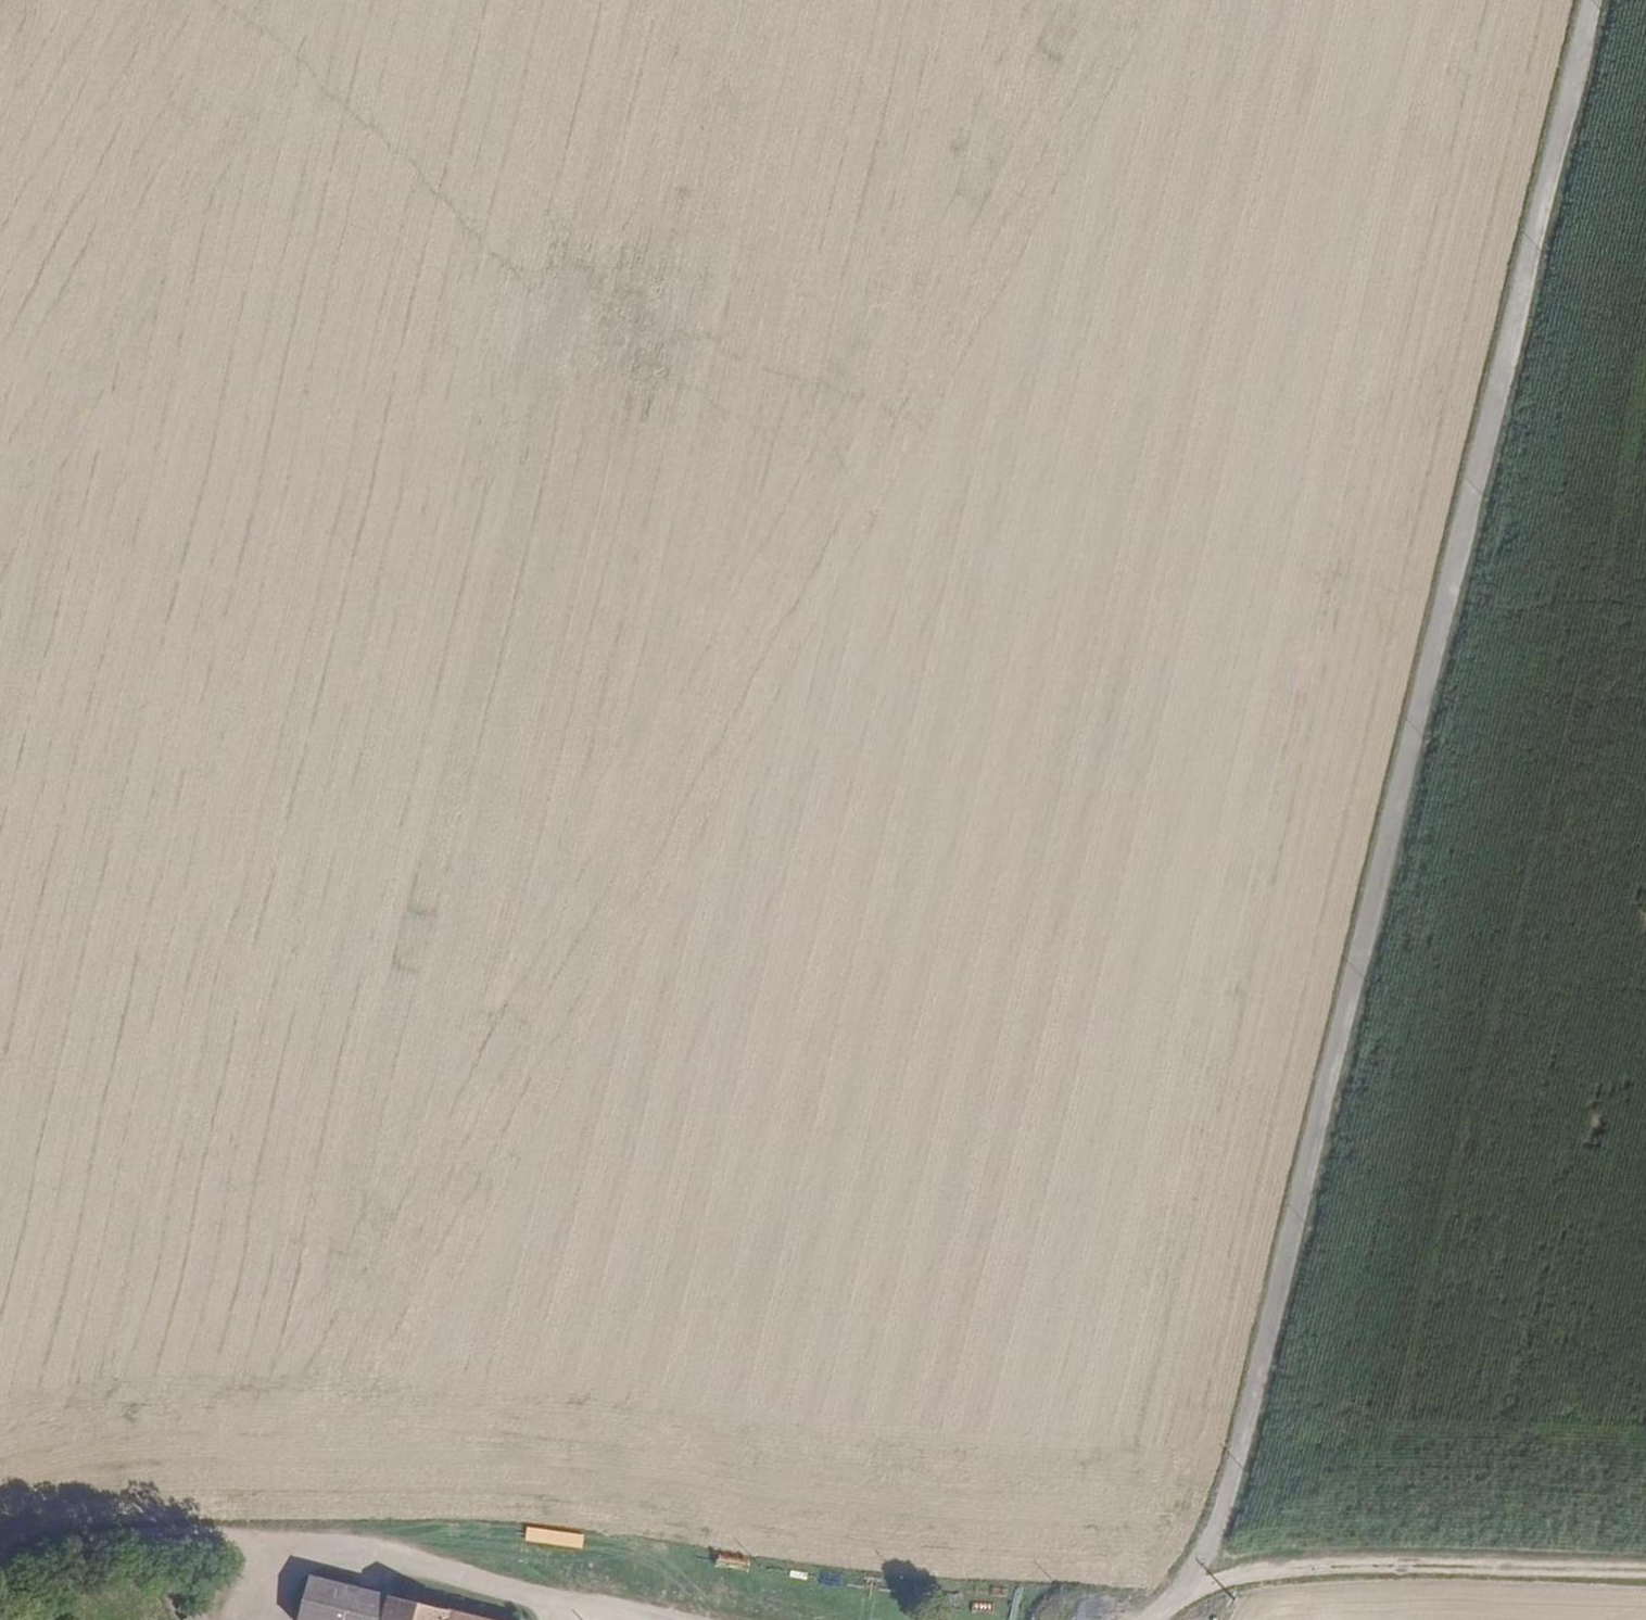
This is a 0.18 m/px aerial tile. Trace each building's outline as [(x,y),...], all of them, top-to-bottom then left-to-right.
[(320,1603),(316,1619),(402,1619),(320,1603)]
